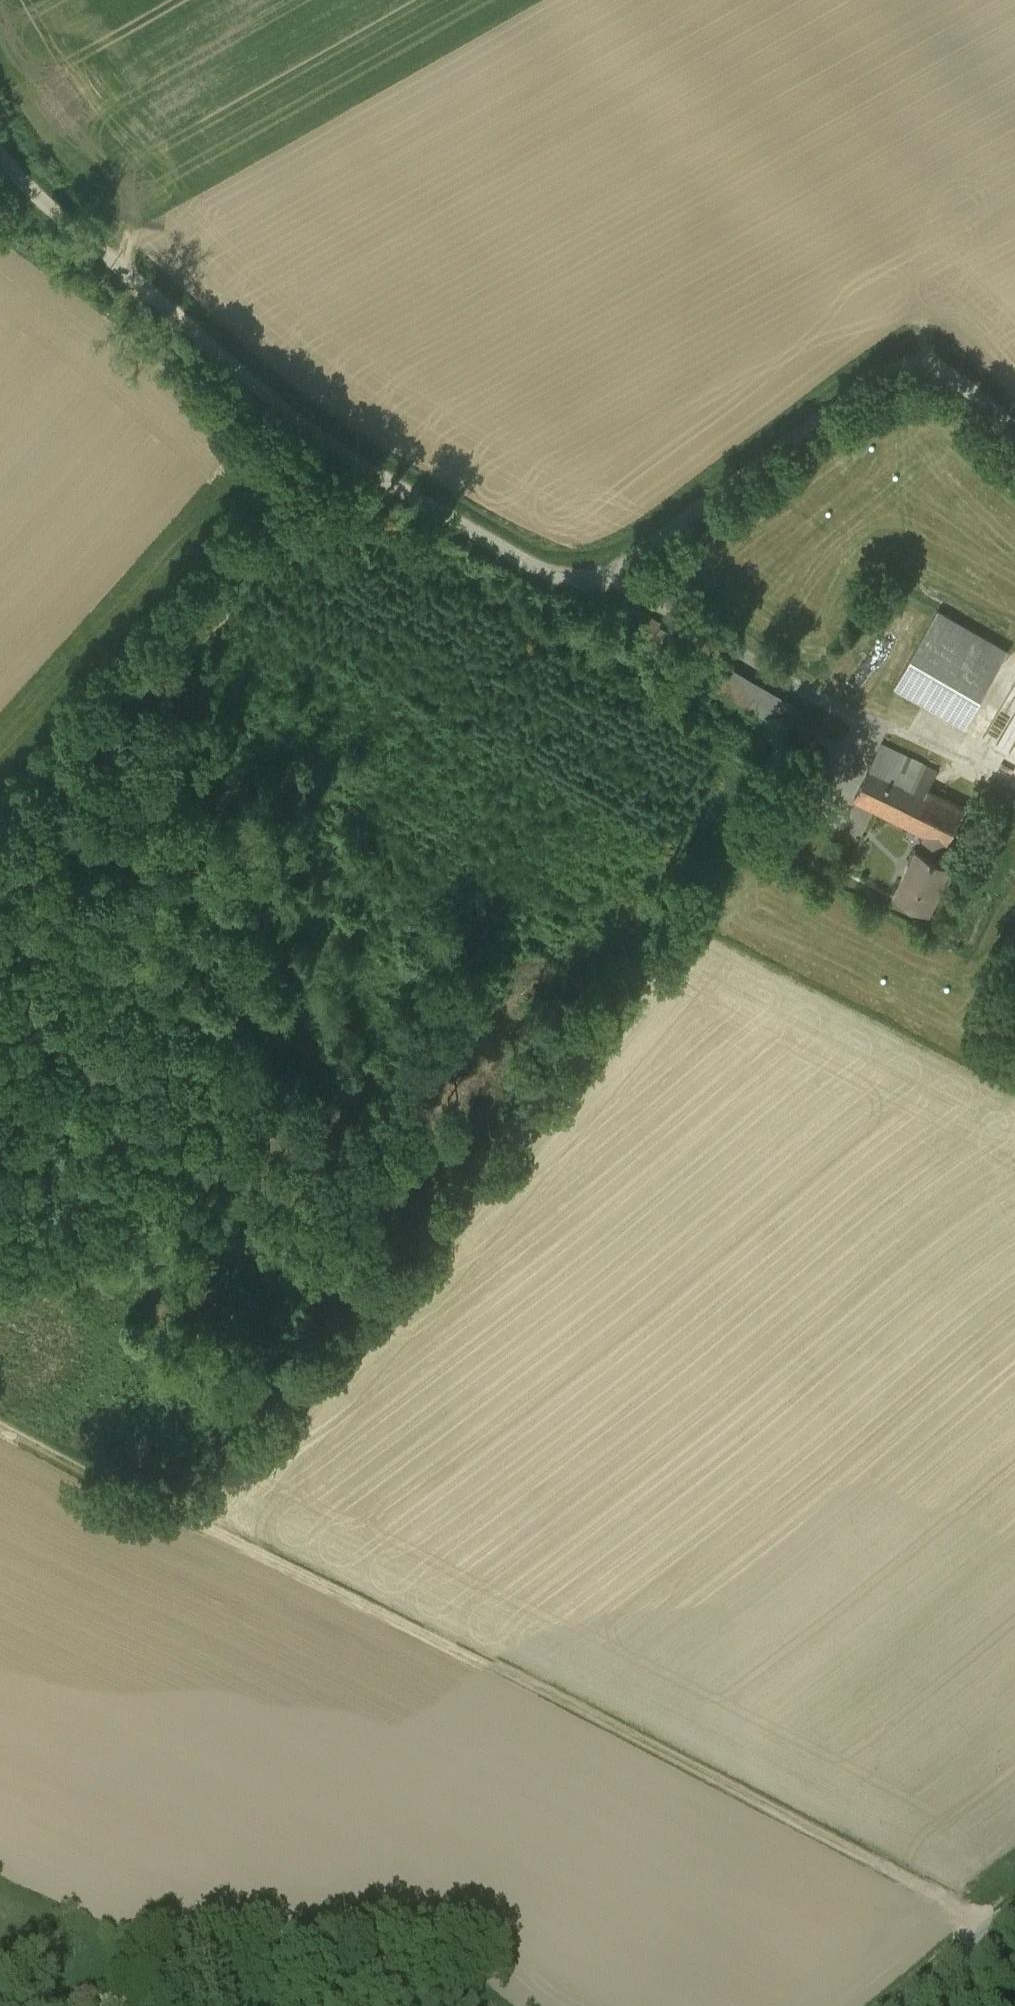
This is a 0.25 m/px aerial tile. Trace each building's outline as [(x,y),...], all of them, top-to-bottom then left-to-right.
[(660,622),(633,605),(619,629),(647,645),(660,622)] [(1009,650),(938,610),(896,683),(967,724),(1009,650)] [(820,733),(799,721),(793,731),(814,743),(820,733)] [(965,806),(929,788),(938,770),(882,743),(856,796),(929,832),(947,841),(965,806)] [(929,832),(921,847),(919,846),(897,891),(930,907),(952,862),(940,856),(947,841),(929,832)]
